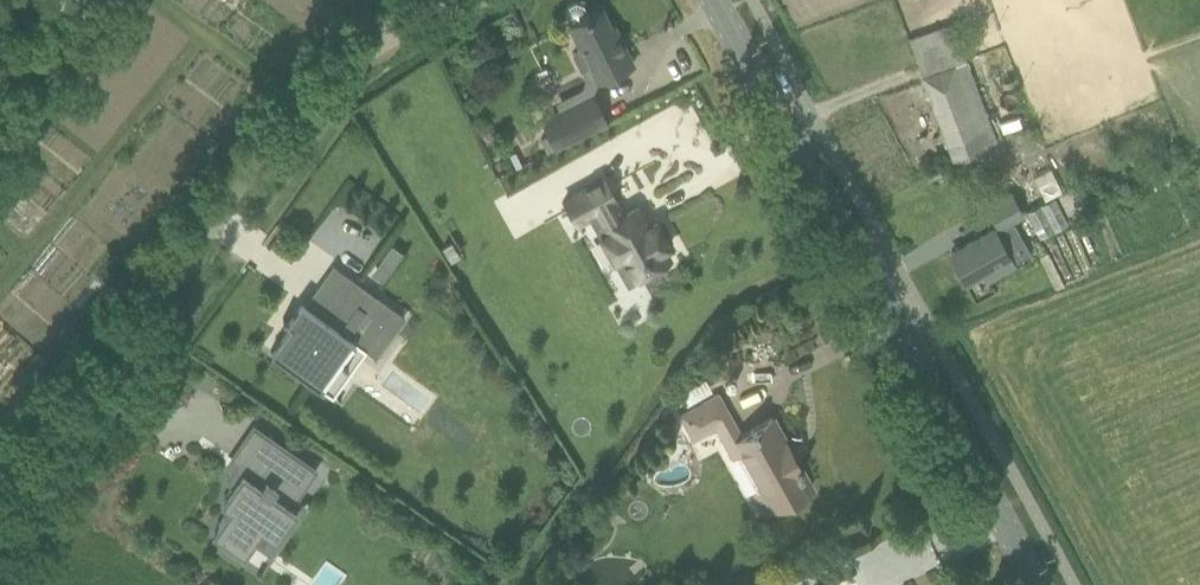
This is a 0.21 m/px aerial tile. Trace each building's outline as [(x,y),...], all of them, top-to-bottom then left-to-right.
[(568,6),(566,13),(571,24),(569,25),(580,48),(581,49),(572,54),(581,72),(590,67),(597,82),(633,64),(619,35),(616,36),(602,8),(588,15),(583,5),(575,2),(568,6)] [(950,23),(908,39),(952,159),(996,142),(966,58),(964,59),(950,23)] [(560,110),(541,119),(549,135),(555,148),(606,123),(592,94),(560,110)] [(549,135),(540,139),(546,152),(555,148),(549,135)] [(602,178),(563,200),(577,224),(592,216),(599,229),(596,230),(614,261),(626,254),(639,277),(640,276),(669,260),(663,249),(669,246),(667,242),(671,239),(663,224),(658,226),(656,222),(647,227),(641,216),(644,215),(639,206),(623,215),(616,203),(602,178)] [(997,227),(950,253),(965,281),(982,272),(986,279),(1030,254),(1011,220),(1021,215),(1011,195),(987,208),(997,227)] [(1040,235),(1073,222),(1062,195),(1029,208),(1040,235)] [(390,246),(381,257),(393,266),(401,254),(390,246)] [(305,300),(290,321),(295,325),(275,352),(317,383),(339,354),(336,352),(349,334),(377,354),(406,314),(338,266),(328,281),(350,296),(333,320),(305,300)] [(697,405),(679,415),(693,441),(717,428),(734,458),(738,456),(743,453),(774,508),(784,502),(787,504),(799,497),(800,493),(811,487),(772,418),(741,436),(718,394),(697,405)] [(230,508),(213,532),(222,538),(243,553),(260,529),(275,539),(295,511),(289,507),(295,498),(315,470),(253,426),(231,458),(238,463),(226,480),(234,485),(222,502),(230,508)]
